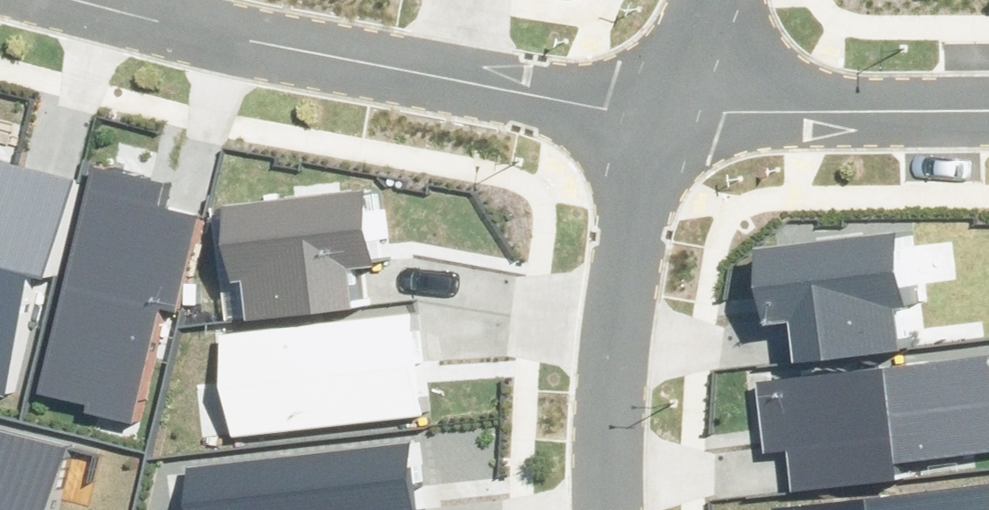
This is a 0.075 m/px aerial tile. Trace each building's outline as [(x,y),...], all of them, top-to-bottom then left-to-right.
[(3,386),(29,278),(47,282),(71,184),(0,167),(0,386),(3,386)] [(160,187),(94,171),(40,389),(86,401),(82,417),(133,429),(162,311),(173,314),(196,222),(154,211),(160,187)] [(241,279),(243,315),(356,307),(353,271),(369,270),(364,192),(222,202),(228,280),(241,279)] [(787,364),(900,356),(897,320),(910,319),(905,241),(763,251),(769,329),(785,328),(787,364)] [(216,339),(230,434),(417,408),(403,313),(216,339)] [(984,356),(752,385),(760,456),(787,452),(793,499),(886,487),(883,468),(988,454),(988,396),(984,356)] [(67,446),(0,428),(0,509),(49,509),(67,446)] [(181,509),(417,509),(410,448),(177,474),(181,509)] [(982,487),(821,509),(985,509),(982,487)]
